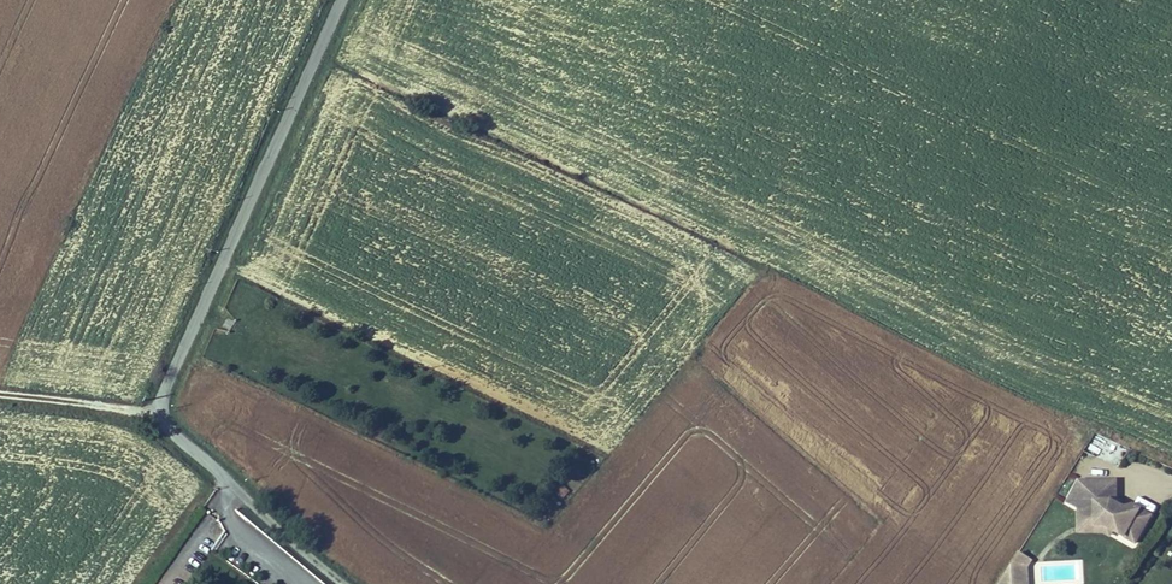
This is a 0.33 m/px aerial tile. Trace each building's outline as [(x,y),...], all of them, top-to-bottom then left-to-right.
[(1094,478),(1081,499),(1093,506),(1093,519),(1109,519),(1109,524),(1118,524),(1126,529),(1148,543),(1165,516),(1148,505),(1144,506),(1138,508),(1135,505),(1137,502),(1128,496),(1129,480),(1094,478)] [(1109,519),(1093,519),(1092,529),(1116,530),(1123,534),(1126,529),(1118,524),(1109,524),(1109,519)] [(1010,583),(1029,583),(1041,583),(1039,563),(1044,557),(1032,549),(1010,583)]
